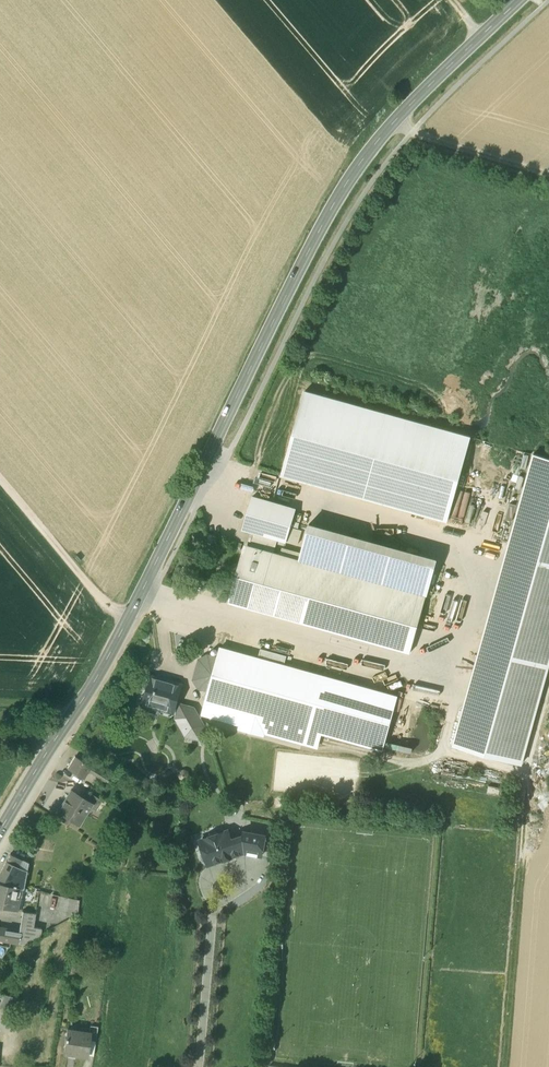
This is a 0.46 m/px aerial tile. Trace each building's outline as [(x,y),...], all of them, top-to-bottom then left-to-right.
[(470,437),(305,391),(282,476),(447,522),(460,474),(470,437)] [(453,745),(521,764),(548,662),(548,457),(532,453),(453,745)] [(295,509),(252,497),(243,529),(252,532),(277,539),(286,542),(295,509)] [(300,515),(295,514),(292,526),(297,528),(300,515)] [(436,558),(310,523),(299,560),(426,595),(436,558)] [(302,530),(290,527),(286,542),(297,545),(302,530)] [(277,539),(252,532),(249,544),(265,548),(266,546),(275,549),(277,539)] [(242,544),(236,542),(234,549),(240,551),(242,544)] [(299,560),(248,546),(242,569),(239,568),(238,569),(237,574),(238,575),(240,576),(232,603),(246,607),(410,653),(426,595),(299,560)] [(322,675),(221,647),(218,658),(209,690),(206,701),(232,708),(308,729),(322,675)] [(209,656),(201,660),(196,680),(201,688),(209,690),(218,658),(209,656)] [(182,685),(150,675),(147,684),(146,683),(143,685),(142,689),(144,692),(145,692),(142,702),(174,712),(182,685)] [(398,696),(322,675),(308,729),(384,750),(398,696)] [(232,708),(206,701),(202,713),(229,720),(232,708)] [(194,708),(181,704),(177,718),(186,736),(200,739),(204,726),(194,708)] [(308,729),(232,708),(229,720),(241,724),(240,728),(265,735),(266,733),(304,743),(308,729)] [(26,725),(36,735),(47,723),(37,714),(26,725)] [(89,757),(79,750),(75,756),(85,762),(89,757)] [(75,756),(68,768),(83,778),(88,770),(100,778),(102,773),(85,762),(75,756)] [(110,778),(102,773),(100,778),(107,783),(110,778)] [(506,794),(505,779),(489,779),(490,794),(506,794)] [(82,797),(71,790),(58,811),(59,812),(73,821),(74,821),(80,811),(85,814),(90,807),(92,804),(82,797)] [(102,800),(86,790),(82,797),(92,804),(90,807),(96,810),(102,800)] [(73,821),(59,812),(55,817),(69,826),(73,821)] [(229,830),(200,840),(208,865),(245,853),(261,856),(266,835),(244,831),(242,837),(232,840),(229,830)] [(22,860),(10,855),(7,862),(18,867),(22,860)] [(7,862),(0,875),(0,883),(21,888),(23,888),(26,871),(18,867),(7,862)] [(0,883),(0,907),(17,910),(21,888),(0,883)] [(60,897),(58,906),(59,906),(58,910),(78,915),(79,901),(60,897)] [(36,914),(23,912),(22,919),(35,921),(36,914)] [(35,921),(22,919),(21,925),(34,927),(35,921)] [(34,927),(21,925),(20,932),(21,932),(19,943),(23,944),(41,934),(42,928),(34,927)] [(20,932),(4,929),(2,941),(19,943),(21,932),(20,932)] [(0,1006),(0,1008),(15,1011),(18,998),(3,995),(0,1006)] [(90,1033),(68,1029),(67,1038),(66,1038),(66,1040),(65,1054),(87,1057),(90,1040),(91,1033),(90,1033)]
